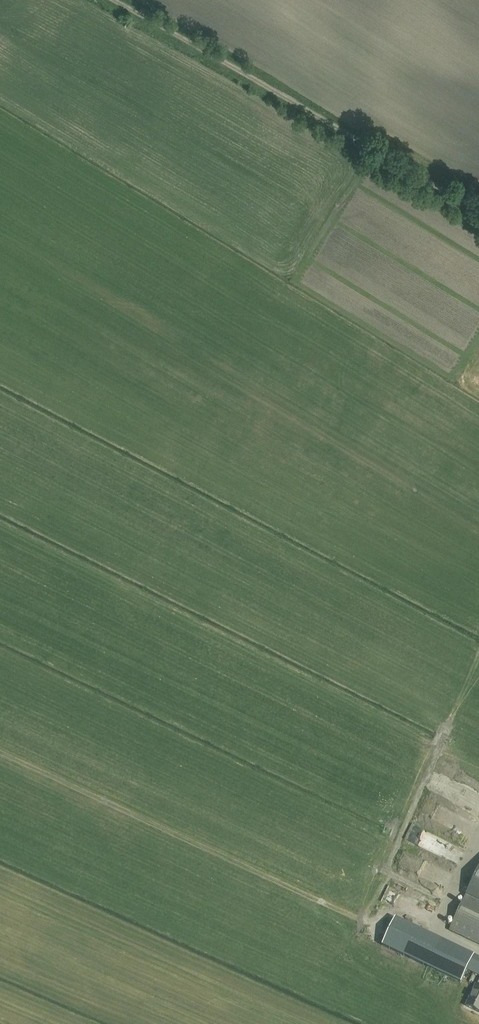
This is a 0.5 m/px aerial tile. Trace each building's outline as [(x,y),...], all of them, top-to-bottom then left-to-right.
[(434,855),(441,841),(410,826),(404,840),(434,855)] [(442,842),(436,857),(457,865),(462,850),(442,842)] [(449,930),(478,944),(478,866),(449,930)] [(395,918),(382,945),(428,967),(432,957),(456,969),(458,965),(478,975),(478,958),(395,918)] [(476,985),(475,985),(465,1006),(478,1012),(478,979),(476,985)]
